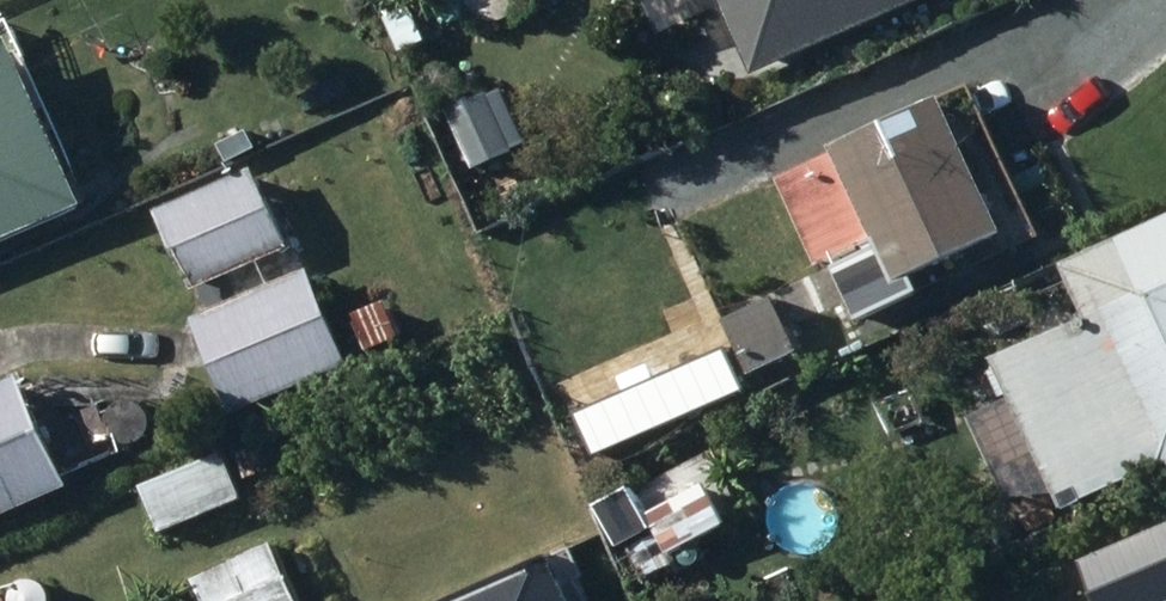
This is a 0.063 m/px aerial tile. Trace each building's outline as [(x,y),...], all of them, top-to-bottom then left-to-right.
[(764,78),(943,1),(942,0),(730,0),(764,78)] [(0,55),(0,256),(100,212),(26,44),(0,55)] [(456,116),(501,214),(551,191),(506,93),(456,116)] [(906,272),(853,297),(866,323),(922,296),(920,292),(1026,242),(964,112),(855,163),(906,272)] [(255,135),(225,150),(233,166),(264,151),(255,135)] [(219,323),(206,328),(240,415),(356,369),(321,278),(312,281),(271,177),(177,214),(219,323)] [(1104,328),(999,373),(1011,401),(1021,397),(1073,517),(1165,477),(1165,239),(1082,275),(1104,328)] [(782,300),(733,323),(760,380),(809,357),(782,300)] [(373,318),(387,351),(405,343),(391,310),(373,318)] [(0,402),(0,526),(79,492),(33,387),(0,402)] [(234,459),(153,492),(172,538),(253,505),(234,459)] [(705,487),(657,511),(682,560),(742,529),(723,490),(709,497),(705,487)] [(1097,570),(1111,600),(1165,600),(1165,540),(1097,570)] [(218,600),(309,600),(286,551),(210,585),(218,600)] [(452,600),(569,600),(549,558),(452,600)]
